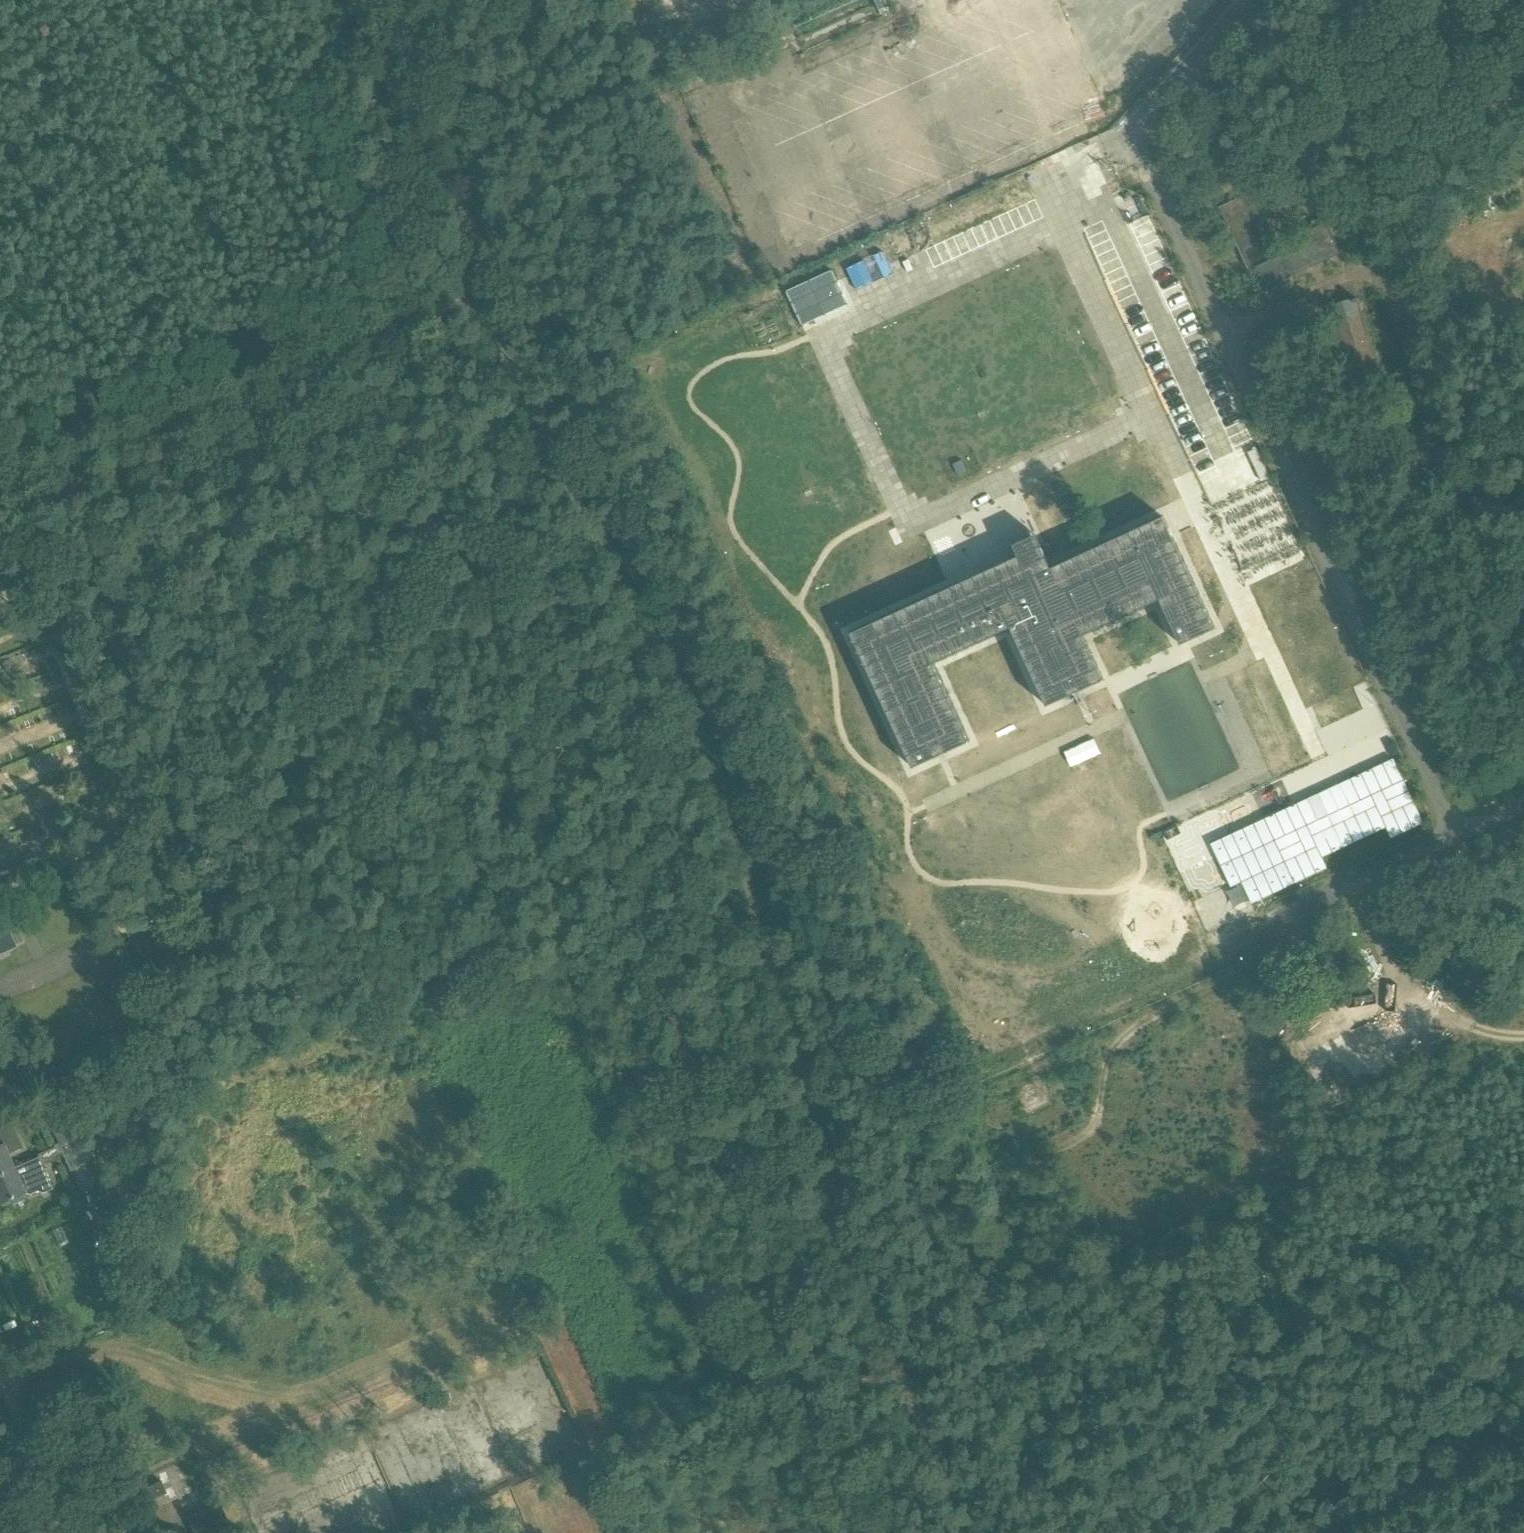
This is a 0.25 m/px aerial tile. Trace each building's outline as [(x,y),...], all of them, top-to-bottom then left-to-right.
[(968,471),(963,459),(954,463),(959,475),(968,471)] [(1011,625),(1048,705),(1104,680),(1083,634),(1163,598),(1183,643),(1217,627),(1166,516),(1052,568),(1036,534),(1013,545),(1018,556),(851,632),(912,767),(969,741),(933,661),(1009,626),(1011,625)] [(1294,882),(1295,883),(1327,868),(1323,858),(1384,829),(1387,828),(1391,838),(1392,838),(1424,823),(1394,758),(1392,759),(1265,818),(1294,882)] [(25,941),(17,922),(0,929),(0,952),(25,941)] [(51,1124),(61,1147),(84,1137),(75,1115),(74,1114),(51,1124)] [(13,1167),(8,1153),(22,1147),(11,1121),(0,1126),(0,1173),(13,1167)] [(101,1180),(93,1161),(95,1161),(84,1137),(61,1147),(72,1170),(73,1170),(81,1189),(101,1180)] [(43,1167),(39,1157),(24,1163),(14,1168),(13,1167),(0,1173),(0,1202),(24,1192),(29,1194),(38,1190),(43,1193),(52,1189),(43,1167)] [(148,1487),(153,1499),(166,1493),(161,1481),(148,1487)] [(225,1527),(215,1504),(186,1517),(193,1532),(212,1532),(225,1527)]
